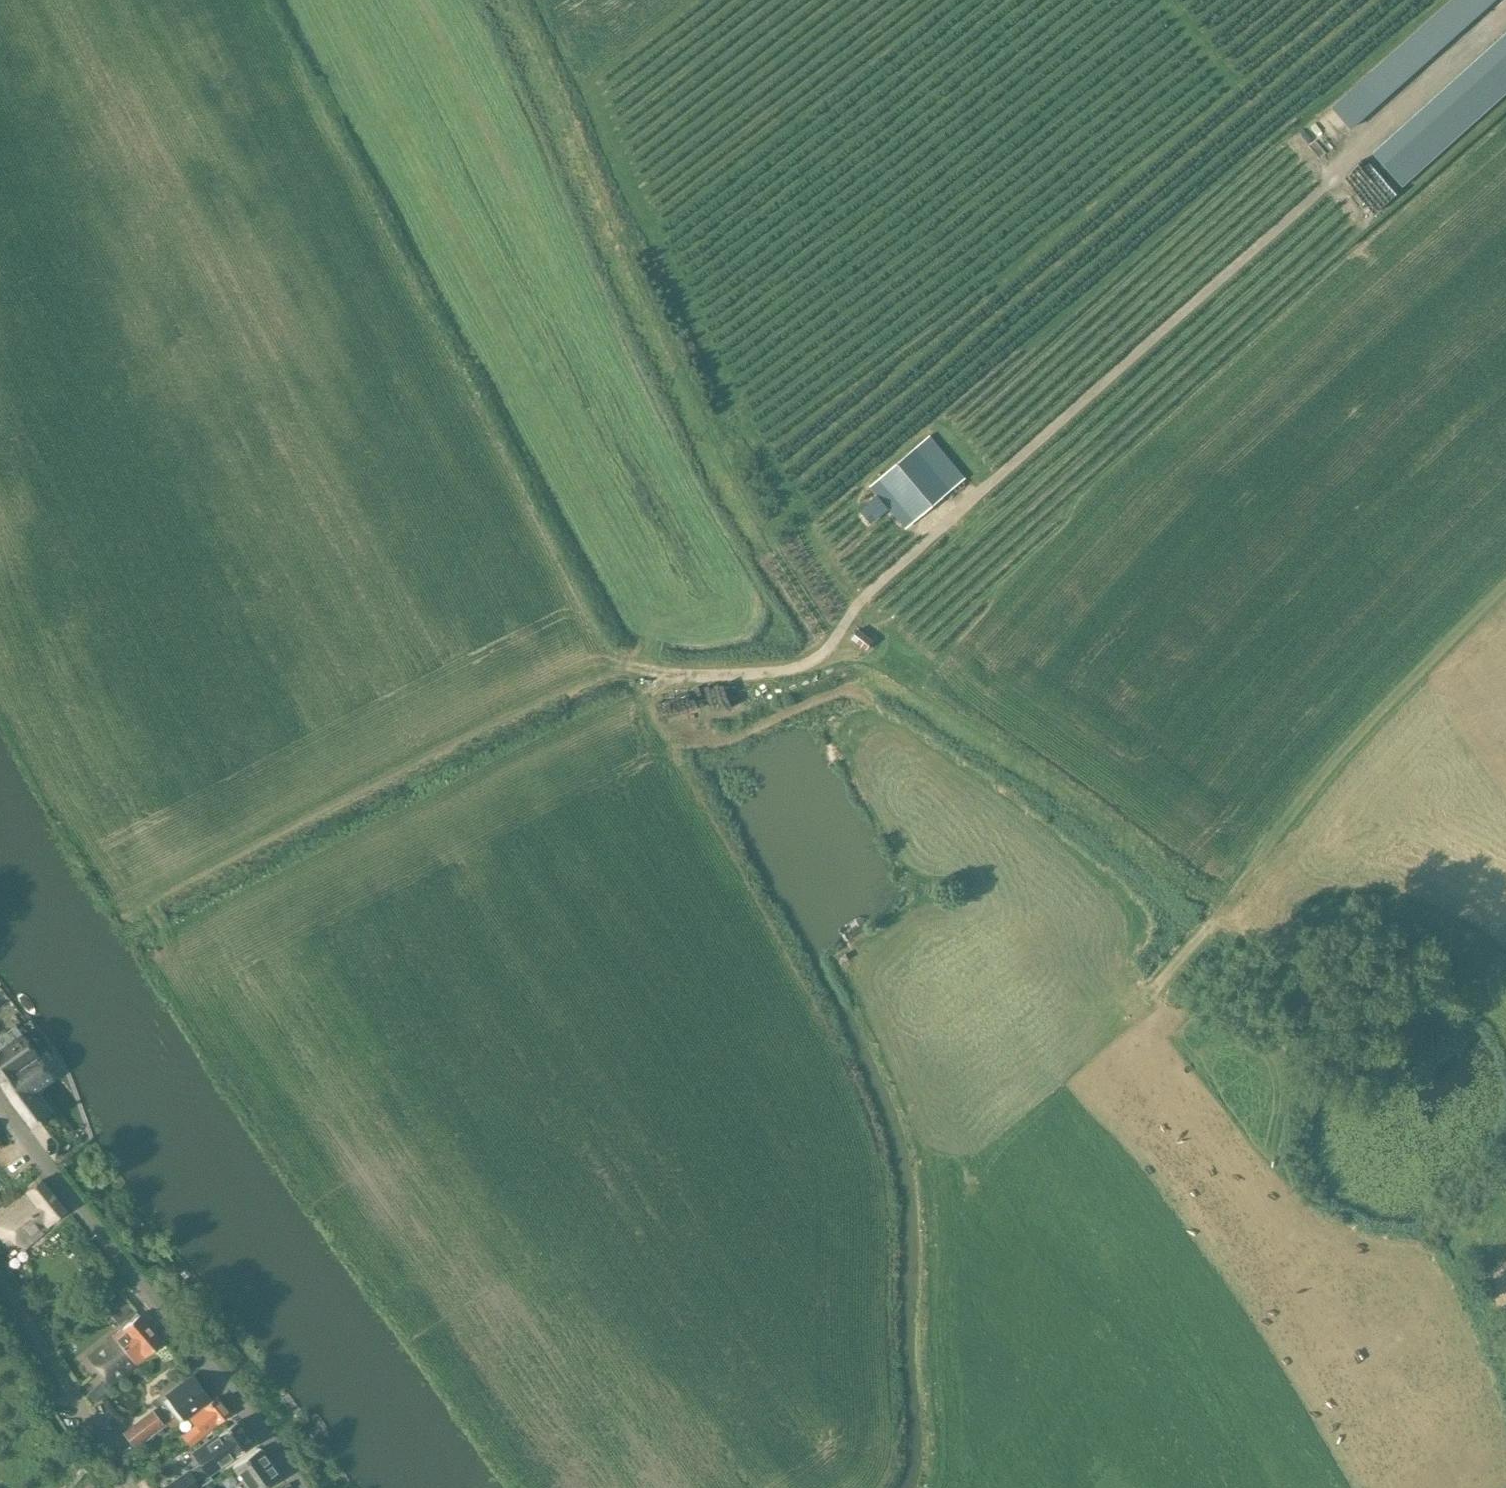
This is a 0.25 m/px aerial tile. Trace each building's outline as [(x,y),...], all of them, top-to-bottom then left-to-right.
[(1348,125),(1492,0),(1447,0),(1329,103),(1348,125)] [(930,435),(870,486),(906,528),(966,478),(930,435)] [(878,496),(860,510),(871,524),(889,509),(878,496)] [(851,639),(867,651),(874,641),(858,629),(851,639)] [(36,1054),(21,1034),(0,1050),(0,1080),(36,1054)] [(13,1104),(30,1129),(50,1115),(33,1091),(52,1078),(37,1057),(0,1082),(0,1085),(13,1104)] [(66,1212),(40,1181),(26,1192),(30,1197),(0,1219),(0,1238),(3,1241),(13,1234),(24,1247),(49,1229),(47,1226),(66,1212)] [(109,1385),(162,1343),(139,1316),(86,1358),(109,1385)] [(182,1419),(209,1399),(193,1376),(166,1397),(182,1419)] [(204,1433),(229,1414),(216,1399),(190,1420),(195,1426),(182,1436),(191,1446),(205,1434),(204,1433)] [(133,1447),(164,1424),(152,1409),(122,1433),(133,1447)] [(191,1475),(199,1487),(200,1487),(213,1479),(210,1475),(253,1446),(237,1422),(193,1452),(201,1463),(203,1467),(191,1475)] [(281,1478),(261,1449),(232,1467),(246,1487),(266,1487),(281,1478)] [(165,1487),(166,1487),(199,1487),(191,1475),(188,1472),(165,1487)]
